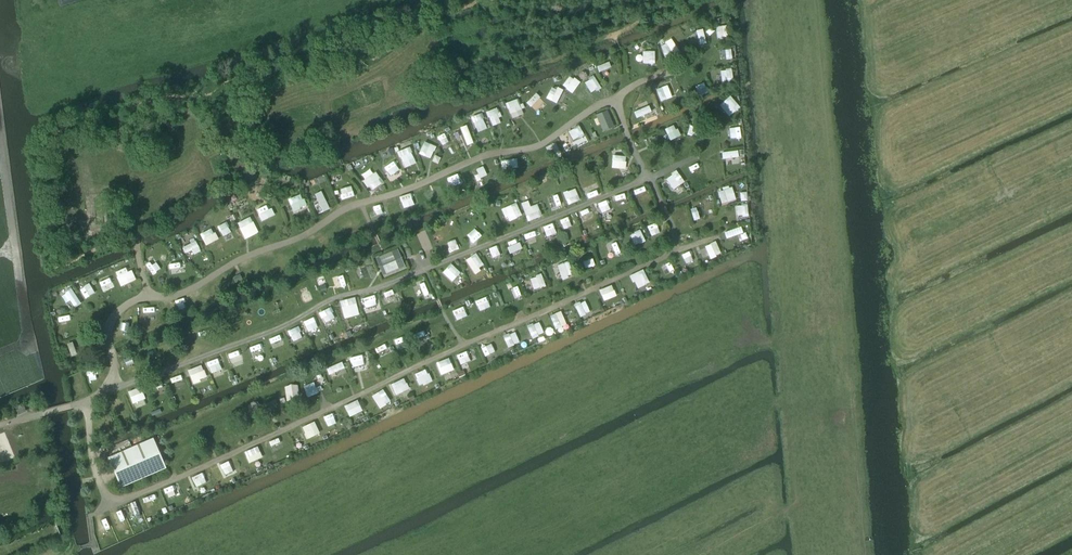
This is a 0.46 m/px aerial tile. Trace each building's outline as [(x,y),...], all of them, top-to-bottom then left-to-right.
[(397,249),(375,258),(382,276),(404,267),(397,249)] [(120,489),(166,469),(153,439),(107,458),(120,489)]
